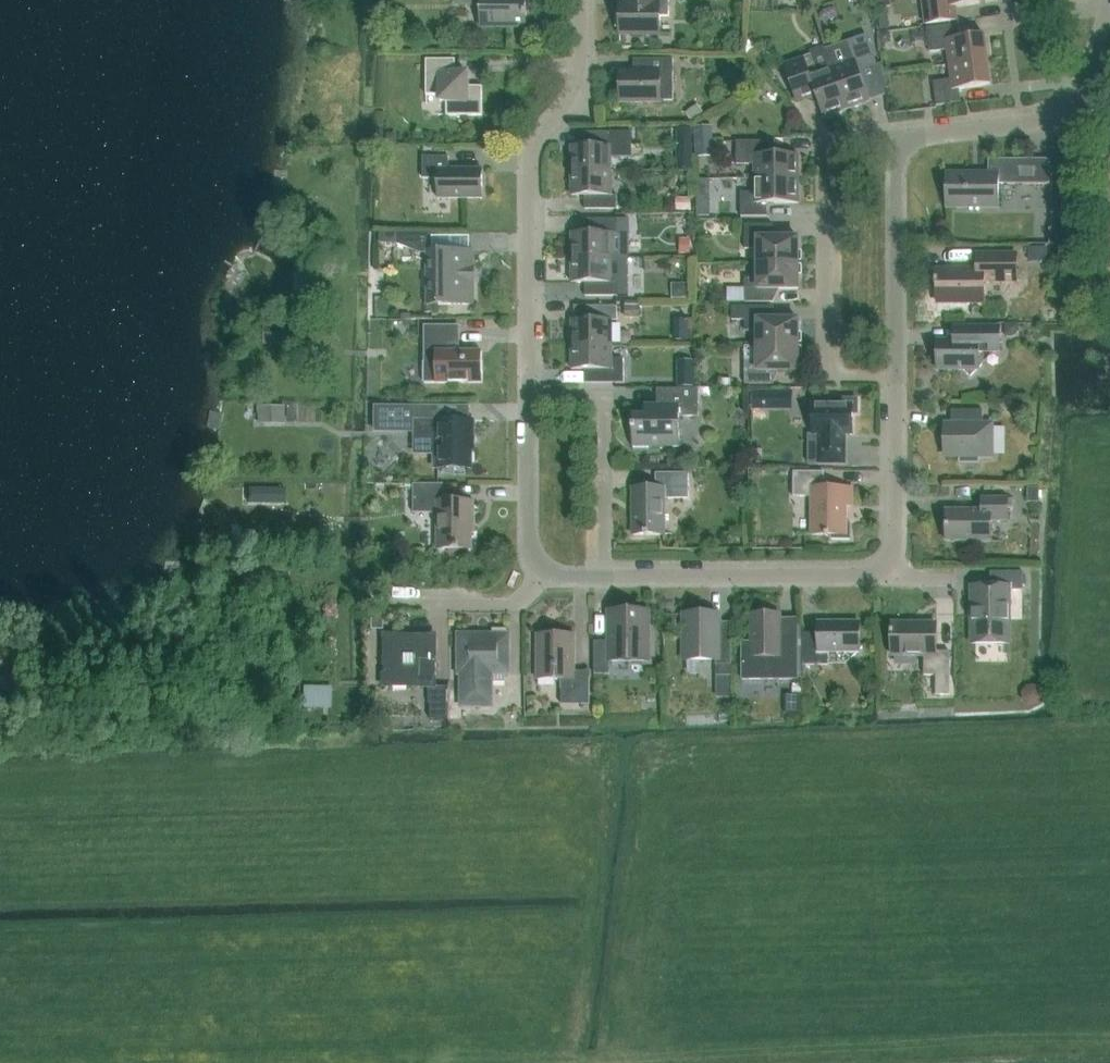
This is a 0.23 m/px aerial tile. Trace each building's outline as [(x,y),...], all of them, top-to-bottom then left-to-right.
[(525,28),(525,17),(526,17),(526,12),(525,12),(525,0),(456,0),(456,4),(481,4),(481,28),(482,28),(482,27),(524,27),(524,28),(525,28)] [(620,34),(620,45),(621,45),(621,34),(660,34),(660,17),(669,17),(669,0),(633,0),(633,5),(619,5),(620,34)] [(923,1),(926,25),(950,21),(949,8),(980,4),(980,0),(922,0),(923,1)] [(894,29),(892,14),(878,16),(880,31),(894,29)] [(947,50),(949,65),(987,60),(984,35),(953,39),(951,25),(926,28),(929,52),(947,50)] [(890,34),(880,35),(881,45),(891,43),(890,34)] [(832,68),(845,109),(869,101),(859,71),(877,65),(866,35),(837,45),(844,64),(832,68)] [(812,88),(823,117),(845,109),(832,68),(831,68),(823,47),(814,50),(810,56),(790,63),(800,92),(812,88)] [(673,101),(673,59),(633,59),(633,73),(620,73),(620,102),(673,101)] [(439,102),(446,102),(446,116),(482,116),(482,87),(468,87),(468,74),(455,74),(455,60),(425,60),(425,95),(439,95),(439,102)] [(987,60),(949,65),(951,80),(933,82),(936,106),(961,103),(959,89),(991,85),(987,60)] [(705,115),(698,105),(685,114),(692,124),(705,115)] [(711,126),(694,127),(695,158),(713,157),(711,126)] [(693,130),(677,130),(677,141),(693,141),(693,130)] [(631,132),(616,132),(583,132),(583,146),(570,146),(570,171),(610,171),(610,158),(631,158),(631,132)] [(387,134),(386,144),(397,145),(397,134),(387,134)] [(754,164),(754,179),(798,179),(798,154),(766,155),(766,141),(736,141),(736,165),(754,164)] [(482,200),(482,168),(480,168),(480,170),(448,170),(448,157),(422,157),(422,179),(438,179),(438,200),(439,200),(439,198),(480,198),(480,200),(482,200)] [(988,174),(950,174),(950,206),(994,207),(994,184),(1050,184),(1050,159),(988,159),(988,174)] [(1049,245),(1063,245),(1064,167),(1052,167),(1052,229),(1049,229),(1049,245)] [(611,195),(610,171),(570,171),(570,196),(584,196),(584,209),(616,209),(616,195),(611,195)] [(754,179),(754,192),(741,192),(740,217),(767,217),(767,204),(798,204),(798,179),(754,179)] [(691,212),(691,198),(676,198),(676,213),(691,212)] [(710,198),(696,198),(696,217),(710,217),(710,198)] [(584,233),(571,233),(571,258),(611,258),(627,258),(629,258),(629,219),(616,219),(584,219),(584,233)] [(757,249),(757,264),(798,264),(798,238),(773,238),(773,225),(745,225),(745,249),(757,249)] [(473,305),(473,252),(431,252),(431,233),(396,233),(396,244),(420,253),(431,253),(431,270),(420,270),(420,287),(431,287),(431,303),(420,303),(420,313),(432,313),(432,305),(473,305)] [(690,239),(680,239),(680,254),(690,254),(690,239)] [(1030,261),(1045,261),(1045,248),(1030,248),(1030,261)] [(977,270),(937,270),(937,280),(935,280),(935,285),(937,285),(937,303),(984,303),(984,282),(1016,282),(1016,254),(977,254),(977,270)] [(611,258),(571,258),(571,283),(584,283),(584,296),(617,296),(627,296),(627,258),(611,258)] [(798,289),(798,264),(757,264),(757,278),(745,278),(745,302),(773,302),(773,289),(798,289)] [(671,284),(672,299),(687,299),(686,284),(671,284)] [(640,319),(640,305),(624,306),(624,319),(640,319)] [(571,320),(571,345),(611,345),(611,320),(617,320),(617,306),(584,306),(584,320),(571,320)] [(757,331),(757,345),(798,345),(798,320),(773,320),(773,307),(731,307),(731,320),(745,320),(745,331),(757,331)] [(1005,323),(1005,337),(1014,337),(1019,331),(1019,323),(1005,323)] [(482,383),(482,352),(459,352),(454,348),(454,326),(423,326),(423,383),(482,383)] [(978,351),(999,351),(999,328),(972,328),(972,341),(952,341),(937,341),(937,369),(962,369),(970,377),(982,365),(979,361),(978,351)] [(623,383),(623,369),(623,358),(611,359),(611,345),(571,345),(571,370),(585,370),(585,384),(623,383)] [(798,345),(757,345),(757,360),(745,360),(745,384),(773,384),(773,371),(798,371),(798,345)] [(676,372),(676,386),(692,386),(692,372),(676,372)] [(632,450),(650,450),(650,447),(679,447),(679,417),(698,417),(698,389),(663,389),(663,405),(644,405),(644,416),(632,416),(632,450)] [(771,410),(771,391),(750,391),(750,411),(771,410)] [(852,435),(852,414),(857,414),(857,399),(843,399),(843,404),(812,404),(812,435),(818,435),(818,464),(845,464),(845,435),(852,435)] [(474,421),(441,421),(441,406),(411,406),(411,408),(384,408),(384,423),(411,423),(411,433),(417,433),(417,451),(437,451),(437,468),(472,468),(472,440),(474,440),(474,421)] [(284,407),(258,407),(258,422),(284,422),(284,407)] [(946,424),(946,457),(960,457),(960,462),(978,462),(978,457),(992,457),(992,424),(982,424),(983,410),(951,411),(951,424),(946,424)] [(668,467),(685,467),(685,464),(674,454),(668,454),(668,467)] [(811,497),(811,534),(799,534),(799,535),(831,535),(831,540),(850,540),(850,523),(846,523),(846,506),(852,506),(852,487),(824,487),(824,472),(793,472),(793,497),(811,497)] [(632,488),(632,535),(644,535),(644,536),(648,536),(648,535),(665,535),(664,499),(688,498),(688,473),(655,473),(655,488),(632,488)] [(437,549),(454,549),(454,550),(458,550),(458,549),(471,549),(471,519),(473,519),(474,502),(443,501),(443,484),(412,484),(413,513),(437,513),(437,548),(428,548),(428,549),(437,549)] [(267,487),(266,503),(285,504),(285,488),(267,487)] [(1039,488),(1027,488),(1027,503),(1039,503),(1039,488)] [(946,510),(946,542),(991,542),(990,520),(1008,520),(1007,497),(981,497),(981,510),(946,510)] [(1008,591),(1023,591),(1022,572),(990,572),(990,589),(972,589),(972,641),(1009,641),(1008,591)] [(594,642),(594,675),(609,675),(609,662),(648,662),(648,614),(608,614),(608,642),(594,642)] [(683,660),(715,660),(715,666),(715,676),(731,676),(731,622),(718,622),(718,615),(719,615),(719,614),(672,614),(672,615),(685,615),(685,659),(683,659),(683,660)] [(780,649),(780,614),(751,614),(751,642),(741,642),(741,680),(798,679),(797,649),(780,649)] [(372,619),(372,629),(383,629),(383,619),(372,619)] [(859,623),(818,623),(818,633),(802,634),(802,665),(828,665),(828,652),(843,651),(850,659),(863,647),(859,643),(859,623)] [(949,695),(949,651),(936,651),(936,623),(891,623),(891,631),(890,631),(890,636),(891,636),(891,656),(924,656),(924,675),(936,675),(936,695),(949,695)] [(493,635),(458,635),(458,674),(460,674),(460,692),(449,692),(449,720),(461,720),(461,707),(491,707),(491,674),(508,674),(508,635),(506,635),(506,630),(493,630),(493,635)] [(383,639),(383,674),(387,674),(387,687),(422,688),(422,684),(436,684),(436,658),(432,658),(432,635),(397,635),(397,639),(383,639)] [(544,651),(537,651),(537,679),(561,679),(561,705),(589,705),(589,671),(573,671),(574,635),(544,635),(544,651)] [(448,688),(435,688),(435,704),(430,704),(430,720),(449,720),(449,680),(448,680),(448,688)] [(332,685),(303,685),(302,707),(332,708),(332,685)] [(1024,699),(1029,703),(1036,703),(1040,697),(1040,690),(1034,686),(1028,686),(1023,692),(1024,699)]
